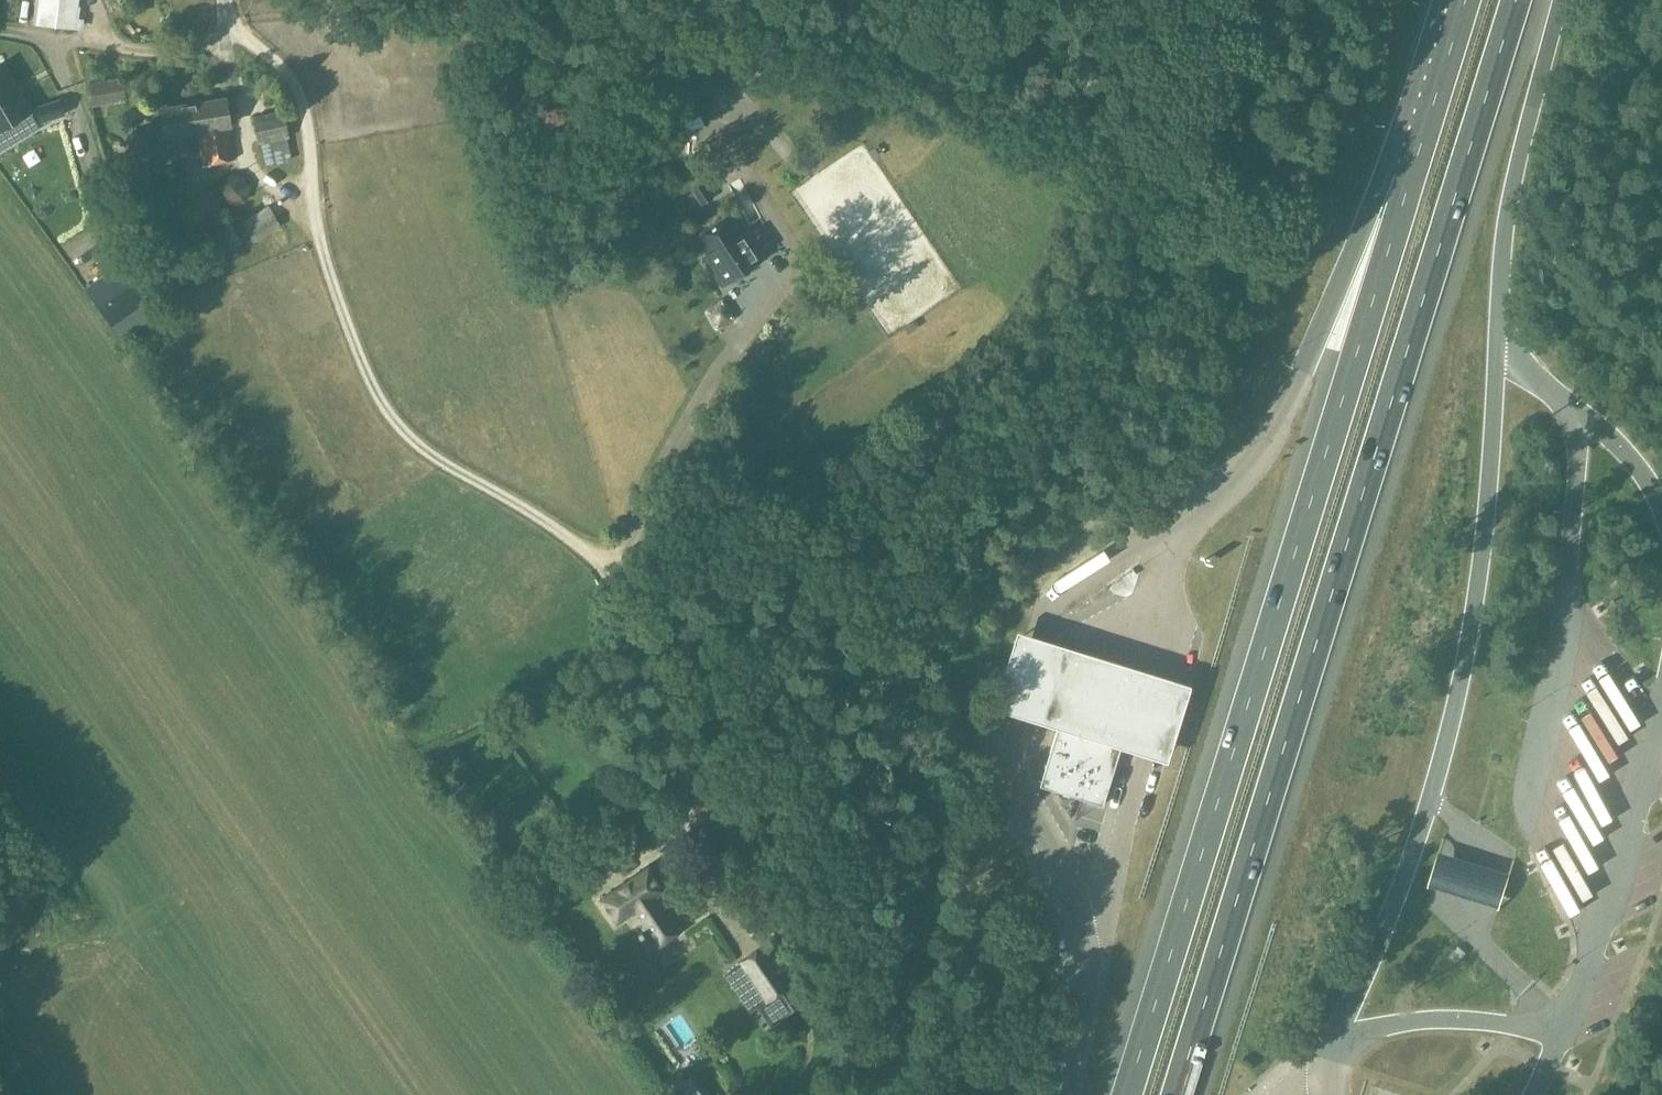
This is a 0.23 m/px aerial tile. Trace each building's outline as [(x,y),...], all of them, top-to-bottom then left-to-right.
[(81,0),(41,0),(38,25),(78,30),(81,0)] [(0,68),(0,132),(32,113),(3,66),(0,68)] [(124,77),(88,83),(92,108),(128,102),(124,77)] [(239,160),(232,126),(233,126),(228,98),(164,109),(169,136),(168,136),(171,159),(191,156),(188,133),(199,131),(204,166),(239,160)] [(42,122),(72,112),(67,99),(38,109),(42,122)] [(284,111),(255,117),(261,145),(262,144),(282,140),(292,138),(286,110),(284,111)] [(156,152),(152,129),(129,133),(132,156),(156,152)] [(42,147),(52,183),(75,177),(65,141),(42,147)] [(58,185),(29,200),(57,254),(85,240),(58,185)] [(694,190),(703,205),(712,199),(703,185),(694,190)] [(230,215),(213,188),(180,210),(197,237),(230,215)] [(271,206),(244,222),(257,243),(283,226),(271,206)] [(169,238),(160,211),(143,217),(152,243),(169,238)] [(730,215),(697,237),(709,255),(705,257),(724,285),(765,258),(782,247),(762,219),(746,230),(742,233),(730,215)] [(211,262),(243,244),(233,226),(201,245),(211,262)] [(114,325),(155,297),(129,259),(88,288),(114,325)] [(1165,749),(1187,675),(1024,625),(998,700),(1165,749)] [(1606,630),(1596,638),(1628,686),(1639,679),(1606,630)] [(1604,692),(1595,698),(1624,747),(1634,741),(1604,692)] [(1061,728),(1041,784),(1104,802),(1121,744),(1061,728)] [(1579,743),(1613,798),(1623,791),(1589,737),(1579,743)] [(699,797),(731,786),(723,762),(691,773),(699,797)] [(1598,852),(1609,847),(1585,794),(1575,799),(1598,852)] [(1482,898),(1501,904),(1512,869),(1489,862),(1461,854),(1441,847),(1430,883),(1454,890),(1482,898)] [(1587,903),(1598,898),(1573,851),(1562,856),(1587,903)] [(687,929),(679,918),(663,895),(667,892),(650,867),(610,894),(600,902),(616,926),(627,919),(630,917),(654,952),(687,929)] [(769,945),(740,964),(764,1001),(757,1006),(771,1027),(795,1011),(784,994),(796,986),(769,945)] [(695,1073),(678,1086),(684,1094),(711,1094),(695,1073)]
